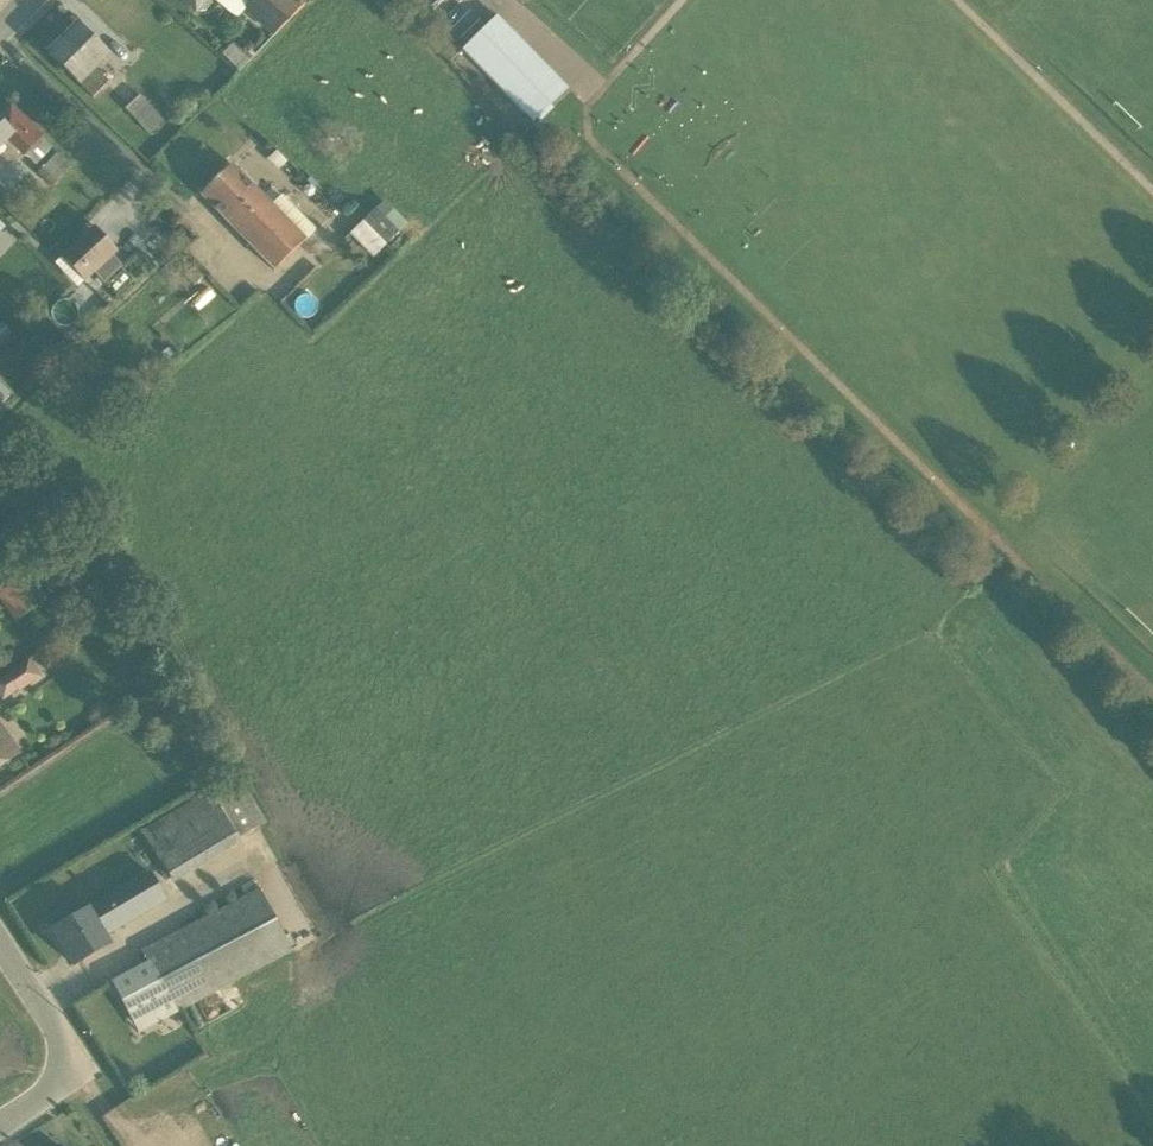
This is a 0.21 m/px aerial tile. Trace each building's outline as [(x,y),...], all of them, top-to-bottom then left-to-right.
[(197,14),(208,0),(180,0),(197,14)] [(236,19),(242,11),(273,37),(288,19),(264,0),(251,0),(248,4),(243,0),(213,0),(236,19)] [(288,19),(302,1),(301,0),(264,0),(288,19)] [(537,128),(567,96),(490,25),(461,56),(530,120),(537,128)] [(109,57),(77,27),(48,56),(92,99),(107,83),(95,72),(109,57)] [(252,57),(234,41),(220,56),(238,73),(252,57)] [(162,122),(139,96),(124,109),(148,135),(162,122)] [(4,144),(22,161),(26,157),(34,165),(52,147),(12,108),(0,120),(0,148),(4,144)] [(72,169),(58,155),(37,176),(51,190),(72,169)] [(232,166),(200,199),(272,272),(314,230),(280,196),(271,205),(232,166)] [(405,227),(383,204),(349,235),(371,259),(405,227)] [(116,253),(93,228),(53,266),(76,290),(94,274),(103,284),(121,267),(112,257),(116,253)] [(213,297),(206,290),(190,305),(197,312),(213,297)] [(0,589),(0,607),(17,630),(49,608),(24,572),(0,589)] [(42,678),(32,659),(0,676),(0,700),(42,678)] [(20,754),(0,725),(0,767),(20,754)] [(143,835),(172,886),(266,833),(237,782),(143,835)] [(154,874),(96,907),(52,931),(74,970),(113,948),(104,933),(168,898),(154,874)] [(295,957),(262,891),(106,970),(139,1036),(295,957)]
